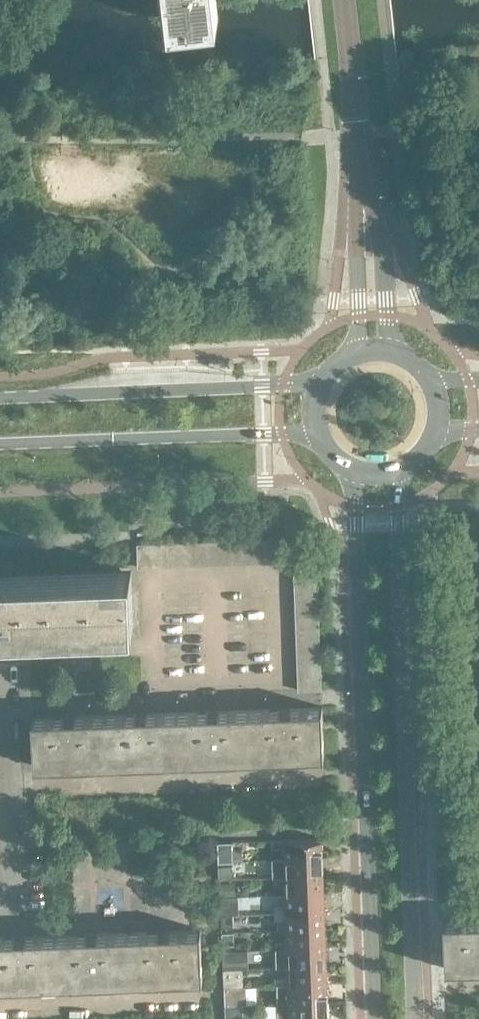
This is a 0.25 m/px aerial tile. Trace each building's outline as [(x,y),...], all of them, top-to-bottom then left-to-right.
[(170,22),(218,17),(216,0),(167,0),(170,22)] [(279,537),(267,538),(268,561),(280,561),(279,537)] [(291,537),(279,537),(280,561),(292,561),(291,537)] [(244,538),(232,539),(233,563),(245,562),(244,538)] [(255,538),(244,538),(245,562),(256,562),(255,538)] [(267,538),(255,538),(256,562),(268,561),(267,538)] [(220,539),(208,540),(209,564),(221,563),(220,539)] [(232,539),(220,539),(221,563),(233,563),(232,539)] [(196,540),(184,541),(185,564),(197,564),(196,540)] [(208,540),(196,540),(197,564),(209,564),(208,540)] [(173,541),(161,542),(162,565),(174,565),(173,541)] [(184,541),(173,541),(174,565),(185,564),(184,541)] [(149,542),(137,542),(138,566),(150,566),(149,542)] [(161,542),(149,542),(150,566),(162,565),(161,542)] [(317,569),(294,570),(294,582),(318,581),(317,569)] [(133,623),(133,619),(131,573),(115,574),(0,578),(0,629),(133,623)] [(318,581),(294,582),(295,594),(318,593),(318,581)] [(318,593),(295,594),(295,606),(319,605),(318,593)] [(319,605),(295,606),(296,618),(319,617),(319,605)] [(319,617),(296,618),(296,629),(319,629),(319,617)] [(319,629),(296,629),(296,641),(320,641),(319,629)] [(320,641),(296,641),(297,653),(320,652),(320,641)] [(320,652),(297,653),(297,665),(321,664),(320,652)] [(321,664),(297,665),(298,677),(321,676),(321,664)] [(321,676),(298,677),(298,689),(322,688),(321,676)] [(321,706),(250,709),(252,756),(322,754),(323,755),(324,755),(322,705),(321,706)] [(250,709),(177,711),(179,759),(252,756),(250,709)] [(177,711),(105,714),(107,762),(179,759),(177,711)] [(34,716),(32,716),(34,765),(36,765),(107,762),(105,714),(34,717),(34,716)] [(322,837),(272,839),(272,847),(282,846),(283,858),(323,857),(322,837)] [(218,841),(218,861),(234,860),(233,849),(233,840),(218,841)] [(233,849),(234,860),(244,860),(243,848),(233,849)] [(272,859),(273,876),(324,874),(323,857),(283,858),(272,859)] [(219,864),(219,878),(234,877),(233,863),(219,864)] [(324,874),(273,876),(273,883),(284,882),(284,893),(324,892),(324,874)] [(220,881),(221,896),(232,895),(237,895),(237,881),(220,881)] [(274,904),(274,912),(325,910),(324,892),(284,893),(284,904),(274,904)] [(232,905),(232,895),(221,896),(221,905),(232,905)] [(325,910),(274,912),(275,919),(285,918),(285,930),(326,928),(325,910)] [(233,913),(222,913),(222,927),(233,926),(233,913)] [(445,943),(446,967),(447,967),(447,966),(478,965),(478,917),(445,918),(443,918),(445,943)] [(200,928),(129,931),(131,978),(202,976),(203,976),(201,927),(200,927),(200,928)] [(275,941),(276,948),(326,946),(326,928),(285,930),(286,940),(275,941)] [(129,931),(57,934),(58,981),(131,978),(129,931)] [(234,931),(223,931),(223,944),(234,944),(234,931)] [(0,936),(0,983),(58,981),(57,934),(0,936)] [(326,946),(276,948),(276,966),(287,965),(327,964),(326,946)] [(224,954),(224,969),(240,969),(240,954),(224,954)] [(277,977),(277,984),(328,982),(327,964),(287,965),(287,976),(277,977)] [(235,971),(224,971),(224,982),(235,982),(235,971)] [(328,982),(277,984),(278,1002),(328,1000),(328,982)] [(225,1004),(243,1003),(247,1003),(246,985),(225,986),(225,1004)] [(278,1018),(314,1018),(329,1018),(328,1000),(278,1002),(278,1018)] [(225,1004),(226,1018),(244,1018),(243,1003),(225,1004)]
